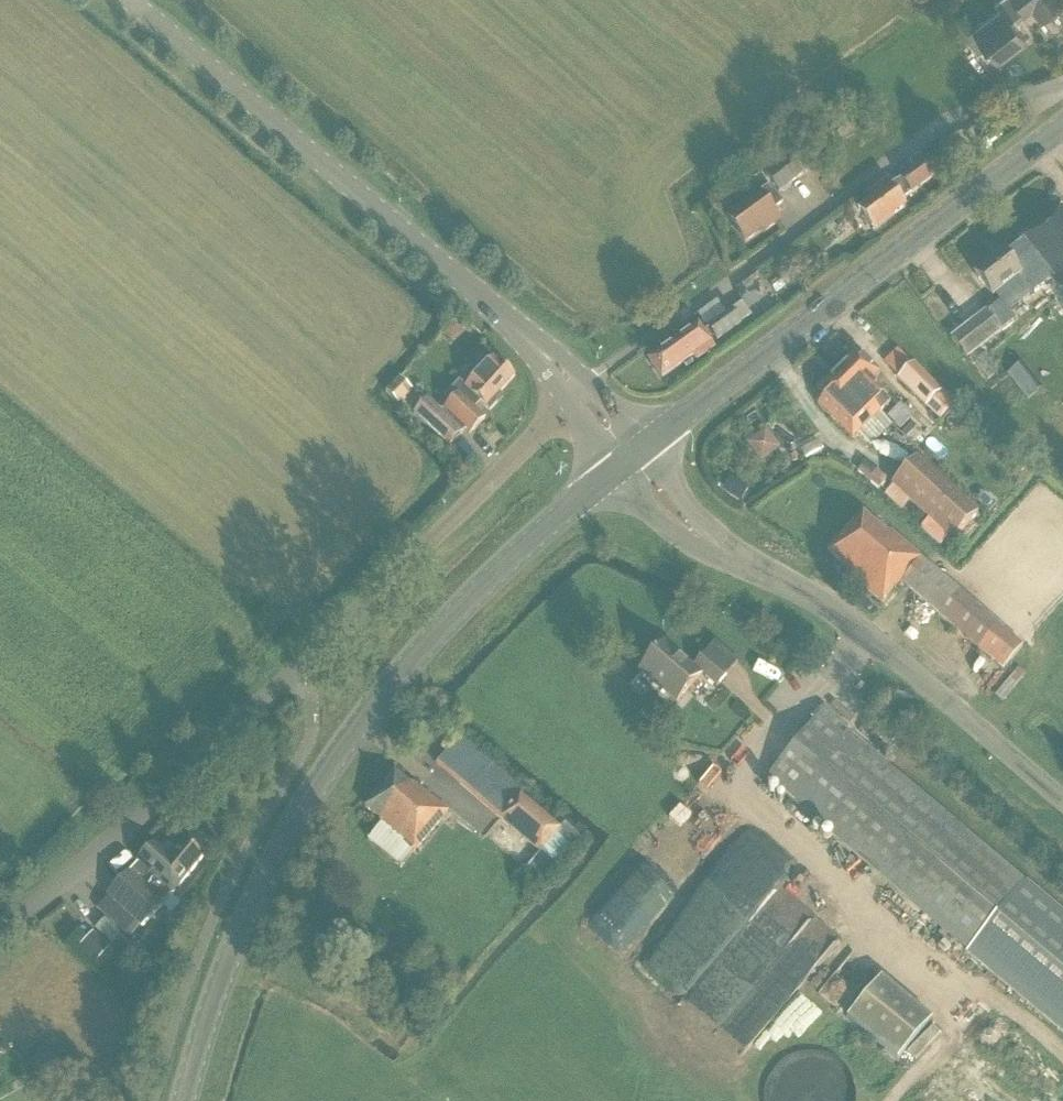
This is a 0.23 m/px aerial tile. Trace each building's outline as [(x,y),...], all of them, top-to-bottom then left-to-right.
[(973,29),(998,61),(1025,39),(1010,20),(1022,11),(1025,14),(1044,0),(997,0),(994,2),(1000,9),(973,29)] [(977,159),(963,142),(945,156),(959,173),(977,159)] [(765,174),(779,193),(804,175),(790,156),(765,174)] [(859,210),(874,230),(906,207),(901,201),(939,173),(929,159),(890,187),(886,181),(868,195),(872,200),(859,210)] [(766,231),(779,222),(771,212),(782,204),(769,187),(727,218),(745,243),(764,229),(766,231)] [(1002,253),(975,274),(993,297),(1020,275),(1015,269),(1033,255),(1052,280),(1062,271),(1062,208),(1062,206),(1019,239),(1021,241),(1004,255),(1002,253)] [(731,310),(707,327),(717,341),(741,324),(731,310)] [(986,312),(950,339),(966,359),(1002,332),(986,312)] [(698,325),(681,338),(648,361),(661,379),(693,356),(697,361),(714,348),(698,325)] [(856,351),(837,370),(879,413),(890,403),(882,395),(883,394),(873,383),(881,375),(856,351)] [(500,393),(515,376),(495,358),(467,390),(459,383),(445,398),(451,404),(443,412),(428,399),(414,415),(450,449),(466,430),(471,434),(485,419),(472,407),(478,401),(489,412),(503,396),(500,393)] [(956,405),(913,363),(896,380),(925,409),(925,408),(939,422),(956,405)] [(852,440),(879,413),(837,370),(817,389),(826,399),(818,406),(852,440)] [(413,390),(399,377),(385,393),(399,406),(413,390)] [(780,449),(765,429),(746,443),(761,463),(780,449)] [(952,543),(978,515),(917,458),(891,486),(952,543)] [(976,501),(989,513),(996,505),(983,493),(976,501)] [(894,528),(878,514),(872,521),(864,515),(830,555),(858,579),(856,582),(883,604),(901,583),(1003,670),(1023,647),(890,533),(894,528)] [(662,645),(640,670),(678,703),(702,674),(717,687),(727,674),(704,654),(691,669),(662,645)] [(767,653),(761,662),(782,676),(788,667),(767,653)] [(826,709),(767,779),(969,948),(966,951),(1062,1032),(1062,913),(844,729),(847,726),(826,709)] [(411,786),(394,772),(365,808),(382,822),(379,825),(414,854),(448,812),(414,783),(411,786)] [(540,852),(559,829),(520,796),(500,819),(540,852)] [(763,824),(693,901),(718,925),(789,848),(763,824)] [(203,861),(184,843),(169,860),(154,846),(137,863),(138,864),(129,874),(128,873),(107,895),(108,896),(96,909),(128,939),(139,926),(141,927),(203,861)] [(67,915),(80,930),(88,923),(75,908),(67,915)] [(81,948),(98,954),(105,937),(87,931),(81,948)] [(766,972),(750,997),(771,1010),(787,985),(766,972)] [(880,973),(845,1014),(897,1057),(931,1015),(880,973)] [(816,975),(746,1048),(760,1062),(830,988),(816,975)] [(836,1020),(845,1006),(835,999),(826,1013),(836,1020)]
